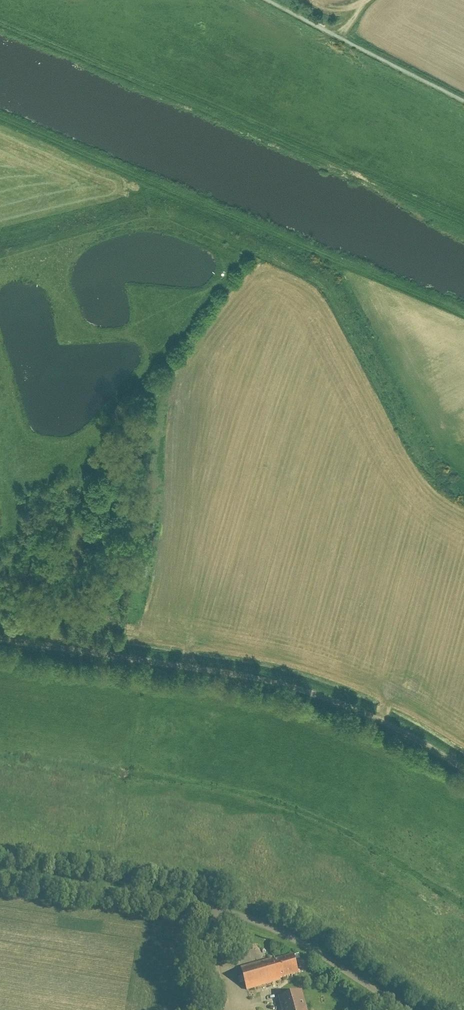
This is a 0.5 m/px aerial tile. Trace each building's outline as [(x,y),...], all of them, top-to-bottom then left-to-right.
[(290,954),(238,969),(244,989),(296,974),(290,954)] [(296,991),(273,998),(277,1009),(302,1009),(296,991)]
